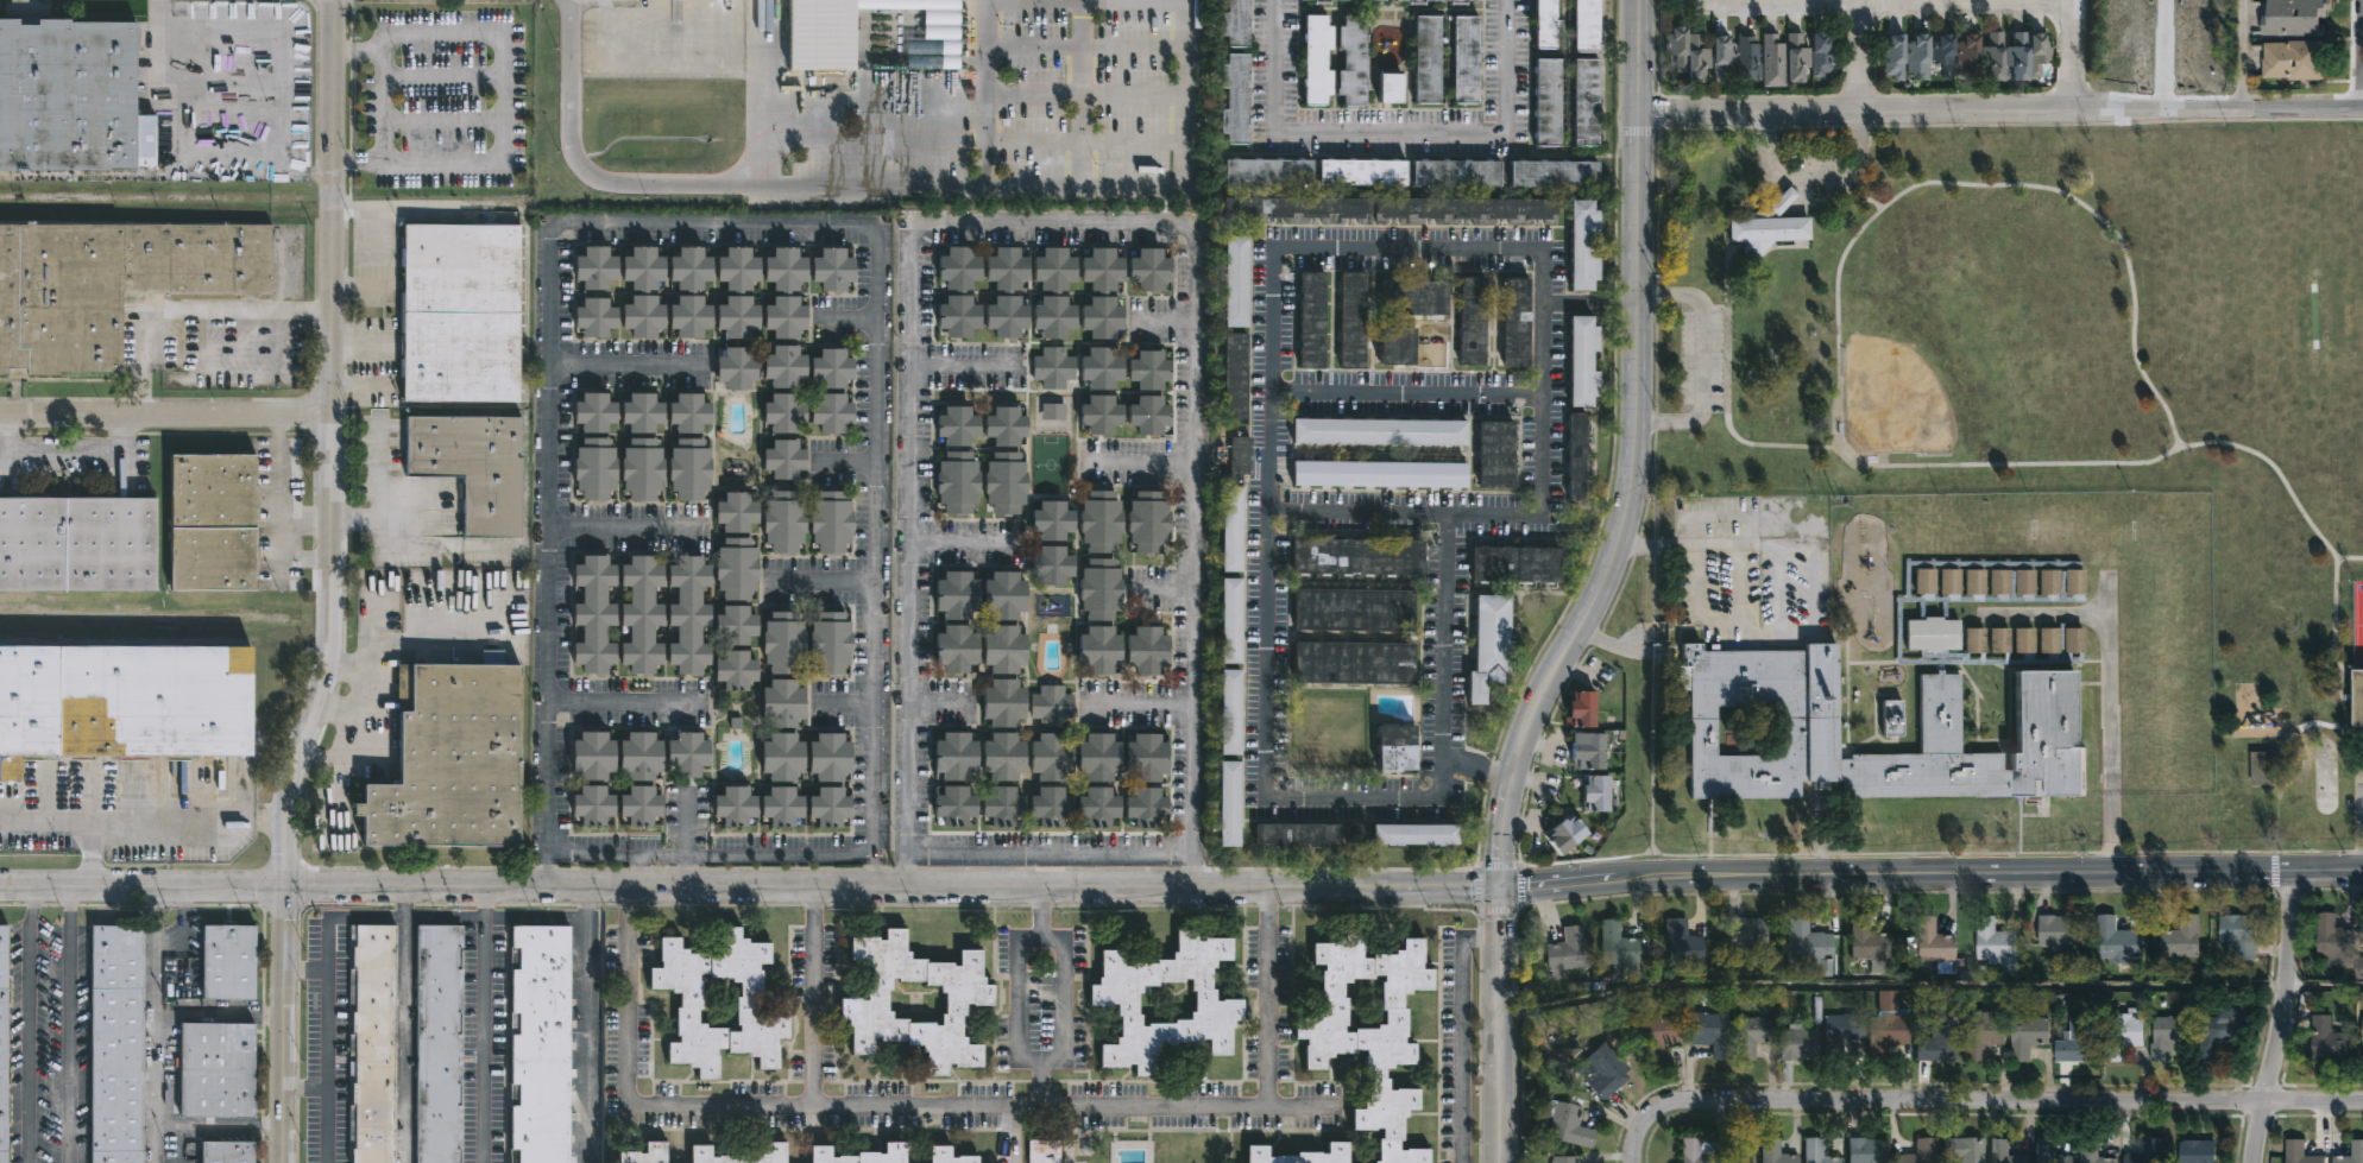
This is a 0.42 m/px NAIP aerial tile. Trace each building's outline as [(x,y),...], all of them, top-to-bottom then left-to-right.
[(786,67),(787,0),(958,0),(957,68),(903,68),(905,38),(921,38),(922,8),(851,7),(851,68),(786,67)] [(1225,14),(1225,0),(1247,0),(1248,45),(1225,45),(1225,34),(1220,34),(1220,14),(1225,14)] [(1533,30),(1534,0),(1555,0),(1555,18),(1558,18),(1558,33),(1555,33),(1555,49),(1535,48),(1536,30),(1533,30)] [(1573,51),(1573,0),(1598,0),(1599,51),(1573,51)] [(2163,33),(2210,33),(2210,0),(2163,0),(2163,33)] [(2267,15),(2268,0),(2331,0),(2330,10),(2326,10),(2326,18),(2320,18),(2320,24),(2325,24),(2325,36),(2262,36),(2262,42),(2251,42),(2251,31),(2262,31),(2262,15),(2267,15)] [(103,169),(0,168),(0,16),(32,15),(32,17),(63,17),(63,20),(130,20),(130,114),(151,114),(151,164),(130,164),(130,168),(103,169)] [(1325,18),(1325,27),(1331,27),(1330,49),(1325,49),(1325,69),(1330,69),(1330,93),(1325,93),(1325,106),(1303,105),(1303,84),(1300,84),(1300,77),(1303,77),(1303,43),(1300,43),(1300,36),(1304,36),(1304,18),(1325,18)] [(1363,34),(1363,43),(1365,43),(1363,105),(1342,105),(1342,94),(1336,93),(1336,69),(1342,69),(1342,48),(1336,48),(1336,29),(1342,29),(1342,18),(1365,18),(1363,34)] [(1437,102),(1413,102),(1414,18),(1438,18),(1437,102)] [(1476,103),(1451,103),(1453,18),(1477,19),(1476,103)] [(1676,27),(1681,29),(1680,56),(1682,56),(1682,74),(1672,74),(1672,57),(1661,57),(1662,46),(1661,37),(1662,34),(1664,34),(1665,29),(1676,27)] [(2028,32),(2029,83),(2015,83),(2015,69),(2005,69),(2005,48),(2012,48),(2012,32),(2028,32)] [(1802,33),(1802,50),(1809,49),(1809,69),(1803,69),(1803,84),(1788,86),(1787,33),(1802,33)] [(1903,33),(1903,80),(1902,81),(1891,81),(1891,76),(1882,76),(1882,64),(1878,64),(1878,51),(1880,51),(1880,43),(1883,43),(1884,37),(1891,37),(1891,36),(1896,36),(1896,33),(1903,33)] [(2003,33),(2004,83),(1989,83),(1989,68),(1980,68),(1980,48),(1987,48),(1987,33),(2003,33)] [(1700,43),(1700,50),(1707,49),(1707,69),(1697,69),(1697,84),(1683,84),(1682,51),(1684,51),(1684,34),(1700,34),(1700,43)] [(1753,37),(1753,45),(1758,45),(1760,81),(1738,81),(1737,36),(1753,34),(1753,37)] [(1778,34),(1778,44),(1784,44),(1784,48),(1785,48),(1785,88),(1762,88),(1762,34),(1778,34)] [(1827,36),(1827,39),(1830,39),(1830,45),(1835,45),(1835,64),(1830,64),(1830,74),(1823,74),(1823,78),(1813,78),(1813,34),(1827,36)] [(1920,34),(1926,36),(1926,39),(1929,39),(1928,81),(1911,80),(1911,75),(1905,75),(1905,67),(1904,67),(1904,42),(1908,42),(1908,37),(1920,34)] [(1945,34),(1951,36),(1951,55),(1953,55),(1953,75),(1951,75),(1951,76),(1946,76),(1946,80),(1940,80),(1940,65),(1933,65),(1933,62),(1929,62),(1930,48),(1932,48),(1932,36),(1945,34)] [(1970,34),(1973,36),(1973,63),(1976,63),(1976,80),(1965,80),(1965,65),(1960,65),(1960,69),(1954,69),(1954,42),(1958,42),(1958,36),(1970,34)] [(2042,36),(2046,37),(2046,43),(2052,43),(2052,62),(2048,62),(2048,65),(2041,65),(2041,80),(2030,80),(2030,37),(2042,36)] [(1719,37),(1719,38),(1722,38),(1722,44),(1732,43),(1733,63),(1727,63),(1727,71),(1722,71),(1724,82),(1710,82),(1709,65),(1708,67),(1707,38),(1719,37)] [(2323,62),(2323,78),(2263,80),(2263,42),(2323,42),(2323,62)] [(1246,70),(1246,77),(1247,77),(1248,116),(1246,116),(1246,122),(1248,122),(1248,141),(1224,143),(1224,132),(1218,132),(1218,108),(1225,108),(1224,87),(1220,87),(1220,62),(1225,62),(1225,52),(1247,52),(1247,70),(1246,70)] [(1559,146),(1533,146),(1535,57),(1559,57),(1559,146)] [(1574,146),(1571,146),(1573,57),(1598,58),(1598,146),(1574,146)] [(1378,102),(1378,71),(1400,71),(1399,103),(1378,102)] [(1310,183),(1223,183),(1223,158),(1310,158),(1310,183)] [(1404,184),(1317,183),(1318,158),(1405,159),(1404,184)] [(1498,184),(1412,184),(1412,159),(1499,159),(1498,184)] [(1596,185),(1510,184),(1510,159),(1596,160),(1596,185)] [(1792,198),(1777,216),(1809,216),(1810,239),(1775,240),(1759,257),(1753,252),(1750,255),(1741,247),(1745,245),(1741,241),(1728,241),(1728,219),(1750,217),(1765,201),(1770,206),(1788,187),(1796,195),(1792,198)] [(1368,197),(1368,213),(1362,213),(1362,217),(1338,217),(1338,213),(1325,213),(1325,217),(1302,216),(1302,213),(1290,213),(1290,217),(1267,217),(1267,210),(1253,209),(1253,216),(1247,217),(1236,217),(1236,215),(1230,215),(1230,213),(1222,213),(1223,196),(1368,197)] [(1556,198),(1556,215),(1550,215),(1550,219),(1525,219),(1525,214),(1519,213),(1511,213),(1510,217),(1491,217),(1491,213),(1485,213),(1485,214),(1477,214),(1477,219),(1453,217),(1453,210),(1449,210),(1449,213),(1441,213),(1441,219),(1416,217),(1417,213),(1405,213),(1405,217),(1380,216),(1380,213),(1374,213),(1374,197),(1556,198)] [(1593,198),(1593,209),(1598,209),(1598,234),(1592,234),(1592,254),(1599,254),(1599,280),(1593,280),(1593,291),(1569,291),(1570,198),(1593,198)] [(20,367),(0,367),(0,223),(267,225),(267,291),(267,293),(256,293),(252,297),(237,297),(234,293),(115,292),(115,372),(51,371),(51,374),(20,374),(20,367)] [(399,400),(399,223),(517,225),(516,402),(399,400)] [(1246,327),(1223,327),(1224,234),(1247,235),(1246,327)] [(606,246),(606,255),(615,255),(615,279),(605,279),(605,289),(580,289),(580,279),(572,279),(572,255),(580,255),(581,245),(606,246)] [(653,246),(653,255),(662,255),(662,280),(655,280),(655,289),(645,289),(645,292),(636,292),(636,290),(629,290),(629,280),(619,280),(619,255),(629,255),(629,246),(653,246)] [(700,247),(700,255),(710,255),(710,280),(700,280),(700,289),(693,289),(693,292),(683,292),(683,289),(676,290),(676,280),(667,280),(667,255),(676,255),(676,246),(700,246),(700,247)] [(748,248),(748,257),(756,257),(756,280),(749,280),(749,290),(741,290),(741,292),(731,292),(731,290),(723,290),(723,280),(713,280),(713,255),(723,255),(723,246),(748,246),(748,248)] [(795,248),(795,257),(804,257),(805,280),(796,280),(796,290),(788,290),(788,293),(779,293),(779,290),(771,290),(770,280),(761,280),(761,257),(770,257),(770,246),(795,246),(795,248)] [(969,247),(969,255),(978,255),(978,279),(969,279),(969,289),(962,289),(962,292),(952,291),(952,289),(944,289),(944,280),(935,280),(935,268),(939,268),(939,266),(937,266),(937,255),(945,255),(945,246),(969,246),(969,247)] [(1017,247),(1017,257),(1026,257),(1026,280),(1017,280),(1017,290),(1010,290),(1010,293),(1000,292),(1000,290),(993,290),(993,280),(983,280),(984,255),(993,255),(993,246),(1017,247)] [(1065,247),(1065,257),(1075,257),(1073,280),(1064,280),(1064,290),(1058,290),(1058,295),(1047,293),(1047,290),(1040,290),(1040,280),(1032,280),(1032,257),(1041,257),(1041,246),(1065,247)] [(843,248),(843,257),(851,257),(851,282),(844,282),(844,290),(819,290),(819,282),(808,282),(808,257),(818,257),(818,247),(843,247),(843,248)] [(1113,247),(1113,257),(1122,257),(1122,282),(1115,280),(1114,290),(1105,290),(1105,293),(1096,293),(1096,290),(1089,290),(1089,282),(1079,282),(1079,255),(1089,257),(1089,247),(1113,247)] [(1161,247),(1161,257),(1170,257),(1170,267),(1166,267),(1166,271),(1171,271),(1171,282),(1160,282),(1160,291),(1139,291),(1139,279),(1127,278),(1128,257),(1136,257),(1138,247),(1161,247)] [(1322,368),(1298,368),(1299,271),(1323,271),(1322,368)] [(1365,368),(1340,368),(1340,272),(1365,272),(1365,368)] [(1483,331),(1482,365),(1458,365),(1460,277),(1485,277),(1485,331),(1483,331)] [(1527,366),(1502,366),(1504,277),(1529,277),(1527,366)] [(1447,280),(1447,315),(1380,314),(1380,279),(1447,280)] [(655,296),(655,304),(662,304),(662,329),(654,329),(654,337),(630,337),(630,328),(619,328),(619,304),(628,303),(628,295),(655,295),(655,296)] [(700,296),(701,304),(710,304),(710,329),(700,329),(700,337),(675,337),(675,328),(667,329),(667,304),(674,304),(674,295),(700,296)] [(749,296),(749,304),(756,304),(756,329),(745,329),(745,337),(721,337),(721,328),(713,328),(713,304),(723,304),(723,295),(749,296)] [(977,303),(977,328),(969,328),(969,337),(944,337),(944,328),(935,328),(935,317),(939,317),(939,314),(935,314),(935,303),(944,303),(944,295),(969,295),(969,303),(977,303)] [(1019,296),(1019,304),(1026,304),(1025,335),(1019,334),(1019,337),(993,337),(993,328),(983,328),(984,304),(993,304),(993,295),(1019,296)] [(796,296),(796,305),(805,305),(804,329),(796,329),(796,337),(770,337),(771,329),(761,329),(761,304),(770,304),(770,296),(796,296)] [(1065,296),(1065,305),(1073,305),(1073,329),(1065,329),(1065,337),(1039,337),(1039,328),(1031,328),(1031,304),(1039,304),(1039,296),(1065,296)] [(1115,296),(1115,304),(1121,304),(1121,329),(1114,329),(1113,337),(1089,337),(1089,329),(1079,329),(1079,305),(1088,305),(1088,296),(1115,296)] [(605,297),(605,306),(615,306),(615,328),(605,327),(605,336),(580,336),(580,328),(572,328),(572,306),(580,306),(580,297),(605,297)] [(1593,315),(1593,325),(1598,325),(1598,350),(1592,350),(1592,371),(1598,371),(1598,396),(1592,396),(1592,406),(1569,406),(1569,315),(1593,315)] [(1420,327),(1422,333),(1431,327),(1445,341),(1445,366),(1379,364),(1379,327),(1420,327)] [(1244,424),(1222,424),(1223,333),(1246,333),(1244,424)] [(796,345),(796,354),(804,354),(804,379),(795,379),(795,387),(769,387),(769,378),(761,378),(761,354),(770,354),(770,345),(796,345)] [(748,347),(748,355),(755,355),(755,380),(748,380),(748,390),(721,390),(721,381),(713,381),(713,355),(721,355),(721,346),(748,347)] [(1111,346),(1113,355),(1120,355),(1121,380),(1111,380),(1111,388),(1086,390),(1086,379),(1079,380),(1079,355),(1086,355),(1086,347),(1111,346)] [(1065,347),(1065,356),(1075,358),(1075,380),(1065,380),(1065,390),(1041,388),(1041,380),(1031,379),(1032,355),(1040,355),(1041,347),(1065,347)] [(843,348),(843,358),(851,358),(851,379),(843,379),(843,387),(818,387),(818,378),(808,378),(808,358),(818,358),(818,348),(843,348)] [(1161,350),(1161,359),(1168,359),(1168,368),(1165,368),(1165,371),(1168,371),(1168,380),(1161,380),(1161,390),(1135,390),(1135,380),(1126,380),(1127,359),(1135,359),(1135,349),(1161,350)] [(605,393),(605,402),(613,402),(613,423),(605,423),(605,432),(579,432),(579,423),(571,423),(571,402),(579,402),(579,392),(605,393)] [(653,393),(653,402),(661,402),(660,424),(653,424),(653,432),(626,432),(626,423),(618,423),(618,402),(625,402),(625,392),(653,393)] [(699,393),(699,402),(708,402),(708,424),(699,424),(699,432),(674,432),(674,424),(666,424),(666,402),(673,402),(673,393),(699,393)] [(795,393),(795,402),(804,402),(804,424),(795,424),(795,432),(769,432),(769,424),(761,424),(761,402),(768,402),(768,393),(795,393)] [(843,393),(843,402),(851,402),(851,423),(843,423),(843,432),(817,432),(817,423),(808,423),(808,402),(818,402),(818,393),(843,393)] [(1111,394),(1111,404),(1121,404),(1121,425),(1111,425),(1111,434),(1086,434),(1086,425),(1078,425),(1079,404),(1086,404),(1086,394),(1111,394)] [(1160,396),(1160,404),(1168,404),(1168,413),(1165,413),(1165,416),(1170,416),(1170,423),(1159,423),(1159,435),(1136,435),(1136,424),(1126,424),(1127,404),(1135,404),(1135,394),(1160,396)] [(969,406),(969,415),(977,415),(977,436),(968,436),(968,445),(943,445),(943,436),(934,436),(934,426),(938,426),(938,424),(934,424),(934,416),(943,416),(943,406),(969,406)] [(1016,406),(1016,416),(1025,416),(1025,436),(1016,436),(1016,445),(991,445),(991,435),(983,435),(983,416),(991,416),(991,406),(1016,406)] [(1586,418),(1586,421),(1587,421),(1586,440),(1587,440),(1586,461),(1588,461),(1584,483),(1588,483),(1588,491),(1590,491),(1590,499),(1586,499),(1586,500),(1568,500),(1568,494),(1565,494),(1565,486),(1568,486),(1568,472),(1565,472),(1568,450),(1565,450),(1565,442),(1568,442),(1568,429),(1565,429),(1565,421),(1568,421),(1568,412),(1583,412),(1583,418),(1586,418)] [(518,417),(517,537),(460,537),(460,511),(454,511),(454,478),(402,476),(403,416),(518,417)] [(1292,443),(1291,443),(1291,418),(1467,421),(1466,445),(1292,443)] [(1512,421),(1512,429),(1513,429),(1513,487),(1479,487),(1479,422),(1512,421)] [(1249,436),(1248,474),(1241,473),(1240,483),(1222,483),(1222,473),(1228,473),(1229,436),(1249,436)] [(612,447),(611,457),(615,457),(613,483),(605,483),(605,500),(579,500),(579,491),(573,491),(573,480),(569,480),(571,457),(572,457),(573,447),(579,447),(579,437),(605,438),(605,447),(612,447)] [(659,448),(659,459),(661,459),(661,480),(659,480),(659,491),(654,491),(654,500),(626,499),(626,491),(620,491),(620,480),(618,480),(618,457),(620,457),(620,448),(626,448),(626,437),(653,438),(653,447),(659,448)] [(701,437),(701,448),(706,448),(706,459),(708,459),(708,480),(706,480),(707,497),(701,497),(701,500),(673,500),(673,491),(667,491),(667,480),(666,480),(666,459),(668,459),(668,448),(673,448),(673,437),(701,437)] [(795,440),(795,448),(802,448),(802,470),(795,470),(795,479),(768,479),(768,470),(761,470),(761,449),(769,448),(769,440),(795,440)] [(969,451),(969,461),(975,461),(975,472),(976,472),(976,493),(972,493),(972,504),(970,504),(970,512),(943,512),(943,504),(937,504),(937,493),(934,493),(934,483),(938,483),(938,481),(934,481),(937,461),(943,461),(943,451),(969,451)] [(1016,451),(1016,461),(1023,461),(1023,474),(1025,474),(1023,505),(1016,504),(1016,513),(990,513),(990,505),(987,505),(987,493),(983,493),(984,461),(989,461),(989,451),(1016,451)] [(251,590),(164,590),(164,454),(251,454),(251,590)] [(1467,462),(1466,488),(1458,488),(1458,491),(1450,491),(1450,488),(1437,487),(1437,491),(1429,489),(1429,487),(1414,487),(1414,489),(1406,489),(1406,487),(1394,487),(1394,489),(1385,489),(1385,487),(1372,486),(1372,488),(1363,488),(1363,486),(1350,486),(1350,488),(1342,488),(1342,486),(1329,486),(1329,488),(1319,488),(1319,486),(1306,486),(1306,488),(1299,488),(1299,486),(1291,485),(1291,460),(1467,462)] [(1241,571),(1220,571),(1221,486),(1241,486),(1241,571)] [(795,491),(795,500),(801,500),(801,511),(802,511),(802,532),(800,532),(800,544),(795,544),(795,555),(775,556),(775,554),(768,554),(768,543),(763,543),(763,533),(761,533),(762,499),(768,499),(768,491),(795,491)] [(842,491),(842,501),(849,501),(849,511),(850,511),(850,532),(847,532),(847,544),(843,544),(843,554),(833,554),(833,556),(815,554),(815,544),(811,543),(811,533),(807,532),(807,511),(809,511),(809,500),(815,500),(815,491),(842,491)] [(1113,491),(1113,500),(1119,500),(1119,512),(1121,512),(1120,532),(1119,532),(1117,543),(1113,543),(1113,552),(1085,552),(1085,543),(1079,543),(1079,532),(1077,532),(1079,500),(1085,500),(1085,491),(1113,491)] [(1160,491),(1160,500),(1166,500),(1166,511),(1168,511),(1168,522),(1165,522),(1165,524),(1167,524),(1167,533),(1165,533),(1165,543),(1160,543),(1160,554),(1134,554),(1134,543),(1128,543),(1128,532),(1126,532),(1126,511),(1128,511),(1128,500),(1133,500),(1133,491),(1160,491)] [(746,492),(746,501),(755,501),(755,523),(743,523),(743,533),(720,532),(720,524),(712,524),(713,501),(721,501),(721,492),(746,492)] [(150,589),(0,589),(0,498),(150,498),(150,589)] [(1063,501),(1063,510),(1072,510),(1072,531),(1063,531),(1063,541),(1038,541),(1038,531),(1031,531),(1031,510),(1038,510),(1038,501),(1063,501)] [(2033,556),(2033,561),(2082,562),(2082,565),(1910,564),(1909,596),(1923,596),(1923,594),(1915,594),(1915,569),(1936,569),(1936,594),(1933,594),(1933,596),(1948,596),(1948,594),(1940,594),(1940,569),(1960,569),(1960,595),(1960,596),(1965,596),(1965,570),(1986,570),(1986,595),(1983,595),(1983,596),(1998,596),(1998,595),(1990,595),(1990,569),(2011,570),(2010,595),(2008,595),(2008,596),(2023,596),(2023,594),(2015,594),(2015,569),(2036,570),(2035,594),(2034,594),(2034,596),(2047,596),(2047,595),(2040,595),(2040,570),(2060,570),(2060,595),(2074,596),(2074,594),(2065,594),(2065,570),(2085,570),(2085,595),(2082,595),(2082,601),(2015,601),(2015,602),(1901,601),(1901,659),(1920,659),(1920,655),(1924,655),(1924,650),(1907,650),(1908,620),(1924,620),(1924,618),(1960,619),(1960,650),(1942,650),(1942,653),(1965,653),(1965,628),(1986,628),(1986,653),(1984,653),(1984,658),(2003,658),(2003,653),(1990,653),(1990,628),(2010,628),(2010,653),(2008,653),(2008,659),(2022,659),(2022,653),(2014,653),(2014,628),(2034,628),(2034,658),(2047,659),(2047,653),(2039,653),(2039,628),(2060,628),(2060,624),(2066,624),(2066,628),(2085,628),(2085,653),(2082,653),(2082,664),(1896,664),(1897,601),(1895,601),(1895,596),(1904,596),(1904,562),(1908,562),(1908,561),(1929,561),(1929,556),(1916,556),(1916,531),(1936,531),(1936,556),(1934,556),(1934,561),(1954,561),(1954,556),(1941,556),(1941,531),(1961,531),(1961,556),(1959,556),(1959,561),(1979,561),(1979,556),(1965,556),(1965,531),(1986,531),(1986,556),(1984,556),(1984,561),(2011,561),(2022,562),(2022,556),(2015,556),(2015,531),(2035,531),(2035,556),(2033,556)] [(748,538),(748,548),(752,548),(752,557),(755,557),(752,590),(748,590),(748,600),(720,600),(720,590),(714,590),(716,580),(712,580),(712,557),(714,557),(714,546),(720,548),(720,537),(748,538)] [(1422,541),(1420,579),(1407,579),(1407,575),(1399,575),(1399,579),(1381,579),(1381,575),(1376,575),(1376,579),(1363,577),(1363,575),(1350,574),(1350,577),(1342,577),(1342,574),(1334,574),(1334,577),(1294,576),(1294,574),(1291,574),(1292,538),(1422,541)] [(1063,546),(1063,556),(1072,556),(1072,576),(1061,576),(1061,584),(1038,584),(1038,576),(1029,576),(1029,555),(1038,555),(1038,545),(1063,546)] [(1559,548),(1559,583),(1552,583),(1552,584),(1544,584),(1544,582),(1523,584),(1523,582),(1507,582),(1507,584),(1500,583),(1500,582),(1486,582),(1486,583),(1477,583),(1477,581),(1472,581),(1472,546),(1559,548)] [(605,556),(605,564),(612,564),(611,586),(604,586),(604,603),(612,603),(612,606),(615,606),(613,624),(604,624),(603,643),(612,643),(613,645),(613,663),(605,664),(605,674),(579,674),(579,665),(569,664),(569,643),(579,643),(579,625),(569,625),(571,603),(579,603),(579,587),(569,587),(569,564),(579,564),(579,555),(605,556)] [(653,556),(653,564),(659,564),(659,587),(651,587),(650,603),(660,605),(660,606),(661,606),(661,624),(650,625),(650,644),(660,644),(661,646),(661,663),(653,664),(651,675),(626,674),(626,665),(617,665),(617,643),(625,644),(626,626),(617,625),(617,603),(626,603),(626,587),(617,587),(617,564),(626,564),(626,556),(653,556)] [(700,556),(700,564),(706,565),(706,587),(699,587),(698,605),(707,605),(707,607),(708,607),(708,624),(698,625),(698,644),(707,644),(708,646),(708,663),(700,664),(699,675),(674,674),(674,665),(663,665),(664,644),(673,644),(674,626),(664,626),(664,603),(674,603),(674,587),(664,587),(664,564),(674,565),(674,556),(700,556)] [(1117,568),(1117,579),(1120,579),(1119,611),(1111,611),(1111,620),(1085,620),(1085,611),(1079,611),(1079,600),(1077,600),(1079,568),(1085,568),(1085,558),(1113,560),(1111,568),(1117,568)] [(969,579),(976,580),(976,607),(969,607),(969,620),(941,620),(941,611),(933,611),(933,596),(937,596),(937,594),(933,594),(933,580),(941,580),(941,571),(969,571),(969,579)] [(1016,580),(1023,580),(1023,612),(1015,612),(1015,620),(989,620),(990,608),(982,608),(982,580),(990,580),(990,571),(1016,573),(1016,580)] [(1240,664),(1220,664),(1221,579),(1240,579),(1240,664)] [(1412,632),(1293,630),(1294,589),(1413,590),(1412,632)] [(1510,595),(1507,672),(1502,672),(1501,683),(1485,683),(1485,706),(1467,704),(1468,671),(1474,671),(1475,595),(1510,595)] [(745,606),(745,614),(754,614),(755,617),(755,636),(745,636),(745,644),(720,644),(720,633),(712,633),(712,614),(720,614),(720,606),(745,606)] [(794,612),(794,621),(800,621),(800,632),(801,632),(801,653),(800,653),(799,664),(795,664),(795,675),(767,675),(767,664),(761,664),(761,653),(758,653),(760,632),(761,632),(761,621),(767,621),(767,612),(794,612)] [(842,612),(842,621),(846,621),(846,632),(849,632),(847,663),(842,663),(842,674),(815,674),(815,665),(809,665),(809,652),(806,652),(806,632),(809,632),(809,621),(814,621),(814,612),(842,612)] [(968,625),(968,633),(976,634),(976,665),(968,665),(968,674),(941,672),(941,665),(933,665),(933,650),(937,650),(937,647),(933,647),(933,633),(941,633),(941,625),(968,625)] [(1023,634),(1022,665),(1015,665),(1015,675),(989,674),(989,665),(982,665),(982,633),(989,633),(989,626),(1016,626),(1016,634),(1023,634)] [(1111,626),(1111,634),(1119,634),(1119,666),(1111,666),(1111,675),(1085,675),(1085,666),(1077,666),(1077,634),(1084,634),(1084,626),(1111,626)] [(1160,626),(1160,636),(1167,636),(1167,650),(1164,650),(1164,652),(1167,652),(1166,666),(1159,666),(1159,675),(1133,675),(1133,666),(1124,666),(1124,634),(1132,634),(1132,626),(1160,626)] [(1296,682),(1293,682),(1293,641),(1413,644),(1412,684),(1296,682)] [(1681,653),(1681,660),(1687,660),(1687,665),(1677,665),(1677,691),(1687,691),(1689,801),(2086,795),(2085,747),(2074,747),(2073,669),(2011,670),(2011,753),(1960,753),(1959,675),(1918,675),(1918,756),(1850,756),(1851,761),(1834,763),(1833,646),(1803,647),(1803,652),(1681,653)] [(23,782),(0,782),(0,647),(253,647),(253,756),(23,756),(23,782)] [(502,650),(502,665),(516,665),(513,847),(358,846),(358,817),(347,817),(347,805),(357,805),(357,785),(393,785),(393,712),(398,712),(399,664),(479,665),(479,650),(502,650)] [(745,651),(745,659),(755,659),(755,682),(745,682),(745,691),(720,691),(720,682),(712,682),(712,659),(719,659),(719,651),(745,651)] [(1239,756),(1218,756),(1220,669),(1240,669),(1239,756)] [(2353,670),(2353,729),(2362,729),(2362,670),(2353,670)] [(794,680),(794,688),(801,688),(801,720),(794,720),(794,728),(767,727),(767,720),(758,720),(758,688),(767,688),(767,680),(794,680)] [(1015,680),(1015,688),(1023,688),(1022,719),(1015,719),(1015,728),(988,727),(988,719),(981,719),(981,688),(989,688),(989,680),(1015,680)] [(1063,685),(1063,695),(1071,695),(1071,718),(1059,718),(1059,728),(1039,728),(1039,718),(1029,718),(1029,694),(1039,694),(1039,685),(1063,685)] [(1594,691),(1595,727),(1564,728),(1564,718),(1568,718),(1568,701),(1571,701),(1571,696),(1569,696),(1568,691),(1594,691)] [(1891,737),(1883,737),(1883,701),(1902,701),(1903,737),(1891,737)] [(1378,770),(1376,726),(1413,726),(1414,770),(1378,770)] [(604,732),(604,740),(611,740),(611,772),(603,772),(603,780),(576,780),(576,772),(568,772),(568,740),(576,740),(576,732),(604,732)] [(651,733),(651,740),(659,740),(659,772),(651,772),(651,782),(624,780),(624,772),(616,772),(616,740),(624,740),(624,732),(651,733)] [(707,741),(707,767),(697,766),(697,777),(673,777),(673,766),(663,766),(663,740),(674,741),(674,733),(699,733),(699,740),(707,741)] [(794,733),(794,741),(801,741),(801,773),(794,773),(794,782),(767,782),(765,769),(758,769),(758,741),(767,741),(767,733),(794,733)] [(842,734),(842,741),(849,741),(849,773),(842,773),(842,782),(814,782),(814,773),(806,773),(807,741),(814,741),(814,733),(842,734)] [(968,733),(968,741),(975,741),(975,772),(966,772),(966,780),(940,780),(940,772),(932,772),(932,758),(935,758),(935,756),(932,756),(932,741),(940,741),(940,733),(968,733)] [(1016,733),(1016,741),(1023,741),(1023,773),(1015,773),(1015,782),(988,780),(988,773),(981,772),(981,741),(988,741),(988,733),(1016,733)] [(1111,734),(1111,741),(1119,741),(1117,771),(1109,771),(1109,782),(1084,782),(1084,775),(1076,775),(1077,742),(1084,742),(1084,733),(1111,734)] [(1617,735),(1619,737),(1619,747),(1611,746),(1611,752),(1605,752),(1605,770),(1574,770),(1574,760),(1577,760),(1577,752),(1571,752),(1571,734),(1577,735),(1577,733),(1617,735)] [(1064,734),(1064,741),(1072,741),(1071,773),(1063,773),(1063,782),(1036,782),(1036,773),(1028,773),(1028,741),(1035,741),(1035,734),(1064,734)] [(1159,734),(1159,742),(1166,742),(1166,757),(1162,757),(1162,759),(1166,759),(1166,773),(1158,773),(1158,783),(1132,783),(1132,772),(1124,772),(1124,742),(1132,742),(1132,734),(1159,734)] [(2275,785),(2250,785),(2250,778),(2251,778),(2251,751),(2274,751),(2275,785)] [(1239,847),(1218,847),(1218,761),(1239,761),(1239,847)] [(1608,776),(1608,813),(1582,811),(1582,785),(1586,785),(1586,780),(1582,780),(1582,776),(1608,776)] [(603,786),(603,795),(611,796),(611,817),(603,817),(603,826),(578,826),(578,817),(568,817),(568,795),(576,795),(576,786),(603,786)] [(651,786),(651,796),(659,796),(659,817),(649,817),(649,828),(625,828),(625,817),(616,817),(616,796),(624,796),(624,786),(651,786)] [(746,786),(746,796),(754,796),(754,818),(744,818),(744,827),(719,827),(719,817),(711,817),(711,796),(719,796),(720,786),(746,786)] [(966,786),(966,796),(975,796),(975,816),(966,816),(966,827),(941,827),(941,816),(932,816),(932,808),(935,808),(935,805),(932,805),(932,796),(940,796),(940,786),(966,786)] [(1061,788),(1061,797),(1071,797),(1070,817),(1061,817),(1061,828),(1036,828),(1038,818),(1028,818),(1028,796),(1035,796),(1035,786),(1061,788)] [(792,788),(792,796),(800,796),(800,817),(792,818),(792,828),(769,828),(769,817),(758,817),(758,796),(767,796),(767,788),(792,788)] [(842,788),(840,797),(849,797),(847,818),(839,818),(839,827),(815,827),(815,818),(806,818),(806,796),(815,797),(815,788),(842,788)] [(1014,788),(1014,796),(1022,796),(1022,817),(1014,817),(1014,827),(990,827),(990,817),(979,817),(981,796),(988,796),(988,788),(1014,788)] [(1109,788),(1109,797),(1119,797),(1119,818),(1109,818),(1109,828),(1085,828),(1085,818),(1076,818),(1076,797),(1083,797),(1083,788),(1109,788)] [(1166,798),(1165,816),(1157,816),(1157,828),(1133,828),(1133,818),(1123,818),(1123,797),(1132,797),(1132,788),(1158,789),(1158,797),(1166,798)] [(1573,816),(1586,834),(1559,855),(1551,845),(1552,843),(1550,841),(1551,840),(1549,836),(1552,833),(1550,829),(1563,818),(1565,822),(1573,816)] [(1338,824),(1338,845),(1325,843),(1325,848),(1310,848),(1310,845),(1279,845),(1279,849),(1268,849),(1268,845),(1254,845),(1254,824),(1338,824)] [(1443,845),(1443,847),(1372,845),(1372,824),(1456,826),(1456,845),(1443,845)] [(2337,927),(2362,931),(2362,955),(2356,955),(2356,967),(2339,967),(2339,955),(2320,955),(2320,963),(2308,963),(2308,955),(2319,955),(2319,912),(2337,912),(2337,915),(2337,927)] [(2200,914),(2200,956),(2164,957),(2162,956),(2162,931),(2180,929),(2180,914),(2200,914)] [(2056,915),(2073,916),(2073,944),(2040,946),(2040,915),(2056,915)] [(2117,915),(2117,930),(2142,930),(2142,959),(2130,959),(2130,965),(2117,965),(2117,971),(2104,971),(2104,959),(2102,959),(2102,940),(2098,940),(2098,915),(2117,915)] [(2256,915),(2256,960),(2238,960),(2238,947),(2236,947),(2236,942),(2222,942),(2222,916),(2256,915)] [(1935,928),(1935,934),(1942,934),(1942,936),(1954,936),(1955,961),(1951,961),(1951,974),(1936,974),(1935,961),(1907,961),(1907,938),(1916,937),(1916,916),(1935,916),(1935,928)] [(1996,917),(1996,931),(2018,931),(2018,972),(2002,972),(2002,963),(1990,963),(1990,960),(1978,960),(1978,916),(1996,916),(1996,917)] [(1745,918),(1766,921),(1766,948),(1728,948),(1728,917),(1745,918)] [(1808,917),(1808,933),(1832,934),(1832,956),(1825,956),(1825,961),(1820,961),(1820,966),(1808,966),(1808,961),(1791,961),(1791,938),(1788,938),(1788,917),(1808,917)] [(1870,933),(1889,934),(1889,959),(1882,959),(1882,961),(1851,960),(1851,917),(1870,917),(1870,933)] [(1685,921),(1689,922),(1689,930),(1687,930),(1687,936),(1703,937),(1703,963),(1669,965),(1669,950),(1651,952),(1651,935),(1663,935),(1663,918),(1685,918),(1685,921)] [(1619,934),(1619,937),(1638,938),(1638,973),(1618,973),(1618,966),(1601,966),(1600,921),(1619,919),(1619,934)] [(235,921),(235,927),(251,927),(250,1000),(199,1000),(199,927),(223,927),(223,921),(235,921)] [(1563,971),(1546,972),(1545,946),(1563,942),(1562,927),(1581,925),(1583,968),(1563,969),(1563,971)] [(139,927),(139,1162),(87,1162),(87,927),(139,927)] [(392,927),(391,1162),(347,1162),(347,1151),(351,1151),(351,1143),(347,1143),(347,1107),(352,1107),(352,1105),(347,1105),(347,1085),(352,1085),(352,1079),(347,1079),(347,1063),(352,1063),(352,1056),(346,1056),(347,1035),(352,1035),(352,1034),(348,1034),(348,1013),(351,1013),(351,1007),(348,1007),(348,971),(353,971),(353,968),(348,968),(348,948),(352,948),(352,942),(347,942),(347,927),(392,927)] [(460,1036),(459,1162),(413,1162),(414,927),(461,927),(462,971),(461,971),(460,1013),(462,1015),(462,1036),(460,1036)] [(566,928),(565,1162),(506,1162),(508,927),(566,928)] [(0,928),(0,1162),(9,1162),(9,928),(0,928)] [(737,928),(737,940),(744,940),(744,944),(767,944),(767,965),(755,965),(755,972),(758,972),(758,999),(764,999),(764,1018),(784,1018),(784,1039),(774,1039),(774,1070),(755,1070),(755,1057),(746,1057),(746,1054),(724,1054),(724,1050),(714,1050),(713,1056),(716,1056),(716,1081),(695,1080),(695,1068),(687,1068),(687,1064),(664,1064),(664,1044),(676,1044),(676,1037),(673,1037),(673,1009),(676,1009),(676,993),(669,993),(669,990),(645,990),(645,968),(659,968),(659,962),(656,962),(656,938),(676,938),(676,950),(686,950),(686,954),(706,955),(706,959),(718,959),(718,952),(717,952),(717,928),(737,928)] [(902,929),(902,953),(907,953),(907,960),(924,960),(924,963),(951,963),(951,967),(957,967),(957,950),(979,950),(979,978),(982,978),(982,986),(990,986),(990,1007),(970,1007),(970,1005),(963,1005),(963,1017),(959,1017),(959,1037),(964,1037),(964,1045),(979,1045),(979,1068),(952,1068),(952,1066),(945,1066),(945,1076),(924,1076),(924,1054),(919,1054),(919,1045),(905,1045),(905,1042),(877,1042),(877,1039),(870,1039),(870,1056),(849,1056),(849,1028),(845,1028),(845,1020),(837,1020),(837,1000),(864,1001),(864,990),(868,990),(868,968),(864,968),(864,961),(847,961),(847,938),(875,938),(875,941),(883,941),(883,929),(902,929)] [(1429,1150),(1428,1162),(1376,1162),(1376,1140),(1380,1140),(1381,1130),(1375,1130),(1375,1132),(1350,1132),(1350,1111),(1362,1111),(1362,1102),(1367,1102),(1367,1081),(1362,1081),(1362,1058),(1365,1058),(1365,1051),(1354,1051),(1354,1055),(1331,1055),(1331,1058),(1324,1058),(1324,1070),(1303,1070),(1303,1047),(1305,1047),(1305,1041),(1293,1039),(1293,1019),(1316,1019),(1316,1016),(1324,1016),(1324,1000),(1319,1000),(1319,972),(1323,972),(1323,966),(1311,966),(1311,944),(1334,944),(1334,940),(1342,940),(1342,929),(1363,929),(1363,953),(1361,953),(1361,959),(1372,959),(1372,955),(1394,955),(1394,950),(1401,952),(1401,940),(1423,940),(1423,963),(1420,963),(1420,969),(1433,969),(1433,992),(1403,993),(1403,1010),(1405,1010),(1405,1038),(1403,1038),(1403,1045),(1414,1045),(1414,1066),(1392,1066),(1392,1069),(1384,1069),(1384,1080),(1387,1080),(1387,1092),(1394,1092),(1394,1091),(1418,1091),(1418,1111),(1406,1111),(1406,1119),(1401,1119),(1401,1142),(1398,1142),(1398,1151),(1404,1151),(1404,1150),(1429,1150)] [(1195,930),(1195,942),(1202,942),(1202,938),(1230,940),(1230,961),(1215,961),(1215,968),(1210,968),(1209,991),(1212,991),(1212,1003),(1221,1003),(1221,1000),(1241,1000),(1241,1022),(1231,1022),(1231,1029),(1229,1029),(1229,1056),(1208,1056),(1208,1039),(1201,1039),(1201,1043),(1173,1043),(1173,1047),(1158,1047),(1158,1054),(1153,1054),(1153,1077),(1133,1077),(1133,1066),(1126,1066),(1126,1068),(1098,1068),(1098,1047),(1114,1047),(1114,1038),(1119,1038),(1119,1017),(1115,1017),(1115,1005),(1098,1005),(1098,1007),(1086,1007),(1088,986),(1096,986),(1096,979),(1098,979),(1099,952),(1121,952),(1121,967),(1128,967),(1128,965),(1154,965),(1154,961),(1171,961),(1171,953),(1174,953),(1176,930),(1195,930)] [(1898,991),(1898,1015),(1909,1015),(1909,1044),(1888,1044),(1888,1058),(1869,1058),(1869,1017),(1878,1017),(1878,991),(1898,991)] [(2005,1007),(2005,1017),(2009,1017),(2008,1043),(1997,1043),(1997,1045),(1984,1045),(1984,1062),(1962,1061),(1962,1034),(1965,1034),(1965,1017),(1977,1017),(1977,1012),(1991,1012),(1991,1009),(1996,1005),(2002,1005),(2005,1007)] [(2143,1007),(2144,1047),(2124,1047),(2123,1062),(2104,1062),(2105,1017),(2116,1018),(2116,1013),(2129,1015),(2129,1007),(2143,1007)] [(2217,1062),(2198,1061),(2199,1017),(2219,1017),(2220,1007),(2252,1009),(2251,1024),(2238,1024),(2237,1043),(2217,1042),(2217,1062)] [(1728,1016),(1727,1038),(1731,1038),(1731,1061),(1700,1058),(1700,1045),(1689,1044),(1690,1015),(1694,1015),(1694,1013),(1728,1016)] [(1854,1015),(1863,1016),(1864,1045),(1825,1045),(1825,1016),(1854,1015)] [(2332,1015),(2332,1029),(2333,1029),(2333,1032),(2349,1032),(2348,1060),(2343,1060),(2343,1061),(2312,1061),(2313,1015),(2332,1015)] [(1674,1016),(1677,1017),(1680,1042),(1663,1045),(1665,1063),(1644,1066),(1642,1048),(1645,1047),(1643,1020),(1674,1016)] [(2047,1016),(2047,1018),(2050,1018),(2052,1045),(2031,1045),(2031,1060),(2012,1060),(2012,1018),(2047,1016)] [(2185,1016),(2188,1017),(2188,1045),(2173,1044),(2173,1062),(2150,1062),(2151,1043),(2154,1043),(2154,1016),(2185,1016)] [(2099,1018),(2098,1055),(2092,1055),(2091,1062),(2056,1061),(2056,1041),(2069,1039),(2071,1017),(2099,1018)] [(1753,1061),(1737,1061),(1737,1018),(1772,1018),(1772,1043),(1754,1043),(1753,1061)] [(1955,1020),(1955,1062),(1933,1062),(1933,1058),(1916,1058),(1916,1039),(1930,1039),(1930,1020),(1955,1020)] [(248,1119),(176,1119),(176,1024),(250,1025),(248,1119)] [(1803,1025),(1803,1031),(1819,1031),(1819,1057),(1794,1057),(1794,1061),(1781,1061),(1781,1031),(1789,1031),(1789,1025),(1803,1025)] [(1607,1100),(1603,1102),(1587,1086),(1589,1083),(1575,1068),(1603,1042),(1630,1069),(1624,1074),(1628,1079),(1607,1100)] [(1556,1101),(1581,1108),(1576,1126),(1596,1132),(1592,1149),(1548,1138),(1552,1121),(1550,1121),(1550,1119),(1543,1117),(1548,1100),(1556,1102),(1556,1101)] [(1719,1155),(1719,1162),(1681,1162),(1681,1138),(1700,1139),(1713,1139),(1713,1155),(1719,1155)] [(1798,1156),(1798,1162),(1760,1162),(1760,1138),(1779,1139),(1779,1153),(1798,1156)] [(1841,1158),(1841,1162),(1804,1162),(1804,1138),(1823,1139),(1823,1156),(1829,1156),(1829,1158),(1841,1158)] [(1886,1140),(1886,1162),(1847,1162),(1848,1138),(1865,1138),(1865,1140),(1882,1140),(1882,1142),(1886,1140)] [(2117,1159),(2117,1162),(2080,1162),(2080,1138),(2098,1138),(2098,1142),(2111,1142),(2111,1155),(2099,1155),(2099,1157),(2117,1159)] [(2164,1138),(2164,1162),(2124,1162),(2124,1155),(2147,1155),(2145,1139),(2164,1138)] [(1934,1159),(1934,1162),(1892,1162),(1892,1156),(1915,1155),(1915,1139),(1936,1139),(1936,1159),(1934,1159)] [(1984,1139),(1984,1162),(1949,1162),(1949,1159),(1943,1159),(1943,1139),(1976,1139),(1976,1140),(1979,1140),(1979,1139),(1984,1139)] [(2034,1156),(2034,1162),(1991,1162),(1991,1139),(2010,1139),(2010,1140),(2010,1156),(2034,1156)] [(2074,1156),(2074,1162),(2036,1162),(2036,1139),(2056,1140),(2055,1155),(2074,1156)] [(2213,1139),(2213,1162),(2179,1162),(2179,1140),(2182,1140),(2182,1139),(2213,1139)] [(2327,1156),(2327,1162),(2287,1162),(2287,1140),(2305,1140),(2305,1142),(2305,1156),(2327,1156)] [(2353,1140),(2362,1140),(2362,1162),(2333,1162),(2333,1156),(2353,1157),(2353,1140)] [(1058,1142),(1057,1162),(1027,1162),(1027,1142),(1058,1142)] [(248,1143),(249,1162),(197,1162),(197,1144),(248,1143)] [(662,1144),(662,1162),(613,1162),(613,1153),(642,1156),(642,1143),(662,1144)] [(782,1144),(782,1162),(687,1162),(687,1148),(707,1148),(707,1159),(716,1159),(716,1157),(735,1157),(735,1153),(762,1156),(762,1144),(782,1144)] [(902,1144),(902,1162),(807,1162),(807,1148),(827,1149),(827,1159),(834,1159),(853,1158),(853,1153),(882,1156),(882,1144),(902,1144)] [(1347,1144),(1347,1162),(1246,1162),(1246,1148),(1267,1148),(1267,1158),(1273,1158),(1296,1157),(1296,1153),(1327,1156),(1327,1144),(1347,1144)] [(976,1158),(976,1162),(927,1162),(927,1148),(947,1148),(947,1159),(954,1159),(954,1158),(976,1158)]
